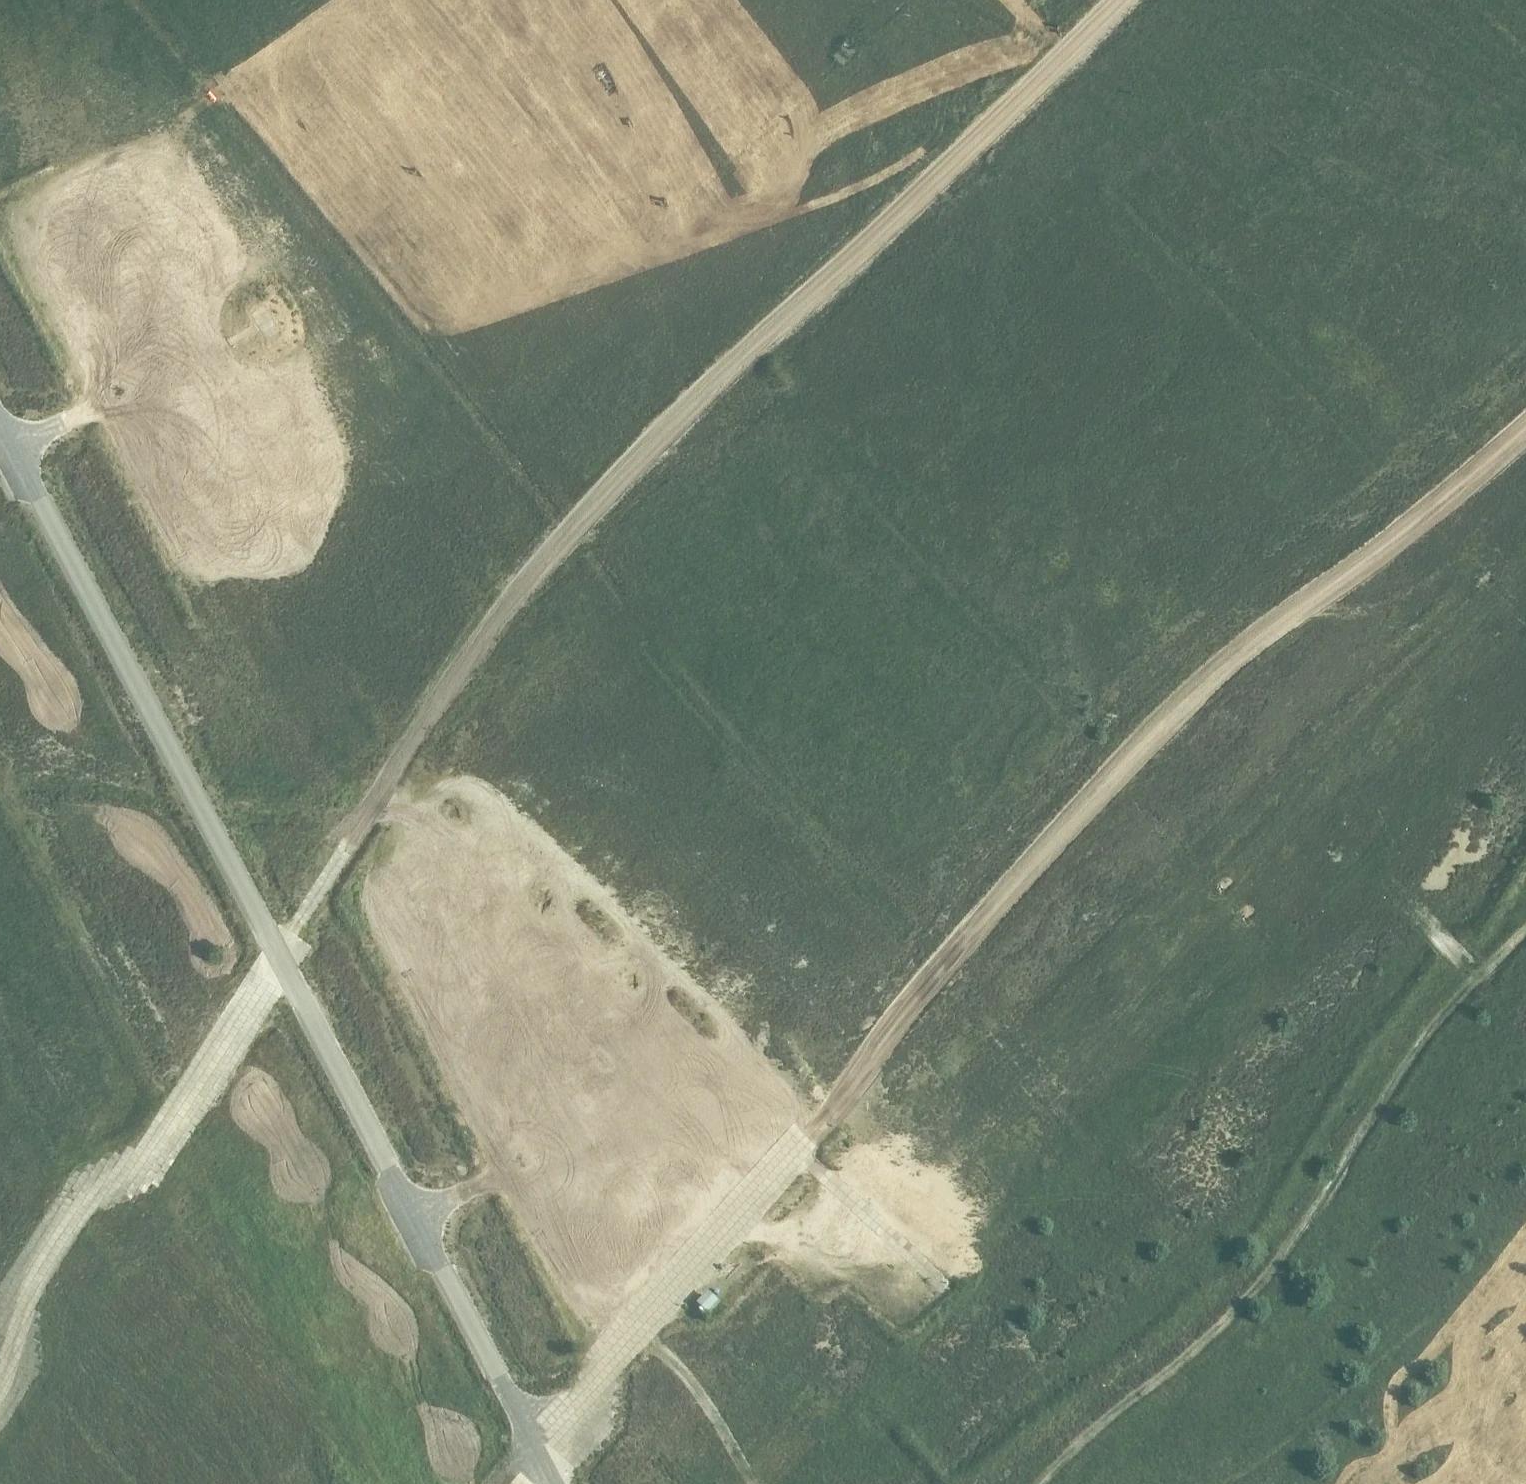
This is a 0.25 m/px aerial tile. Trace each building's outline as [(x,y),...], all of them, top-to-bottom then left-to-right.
[(705,1288),(696,1304),(710,1311),(719,1296),(705,1288)]
